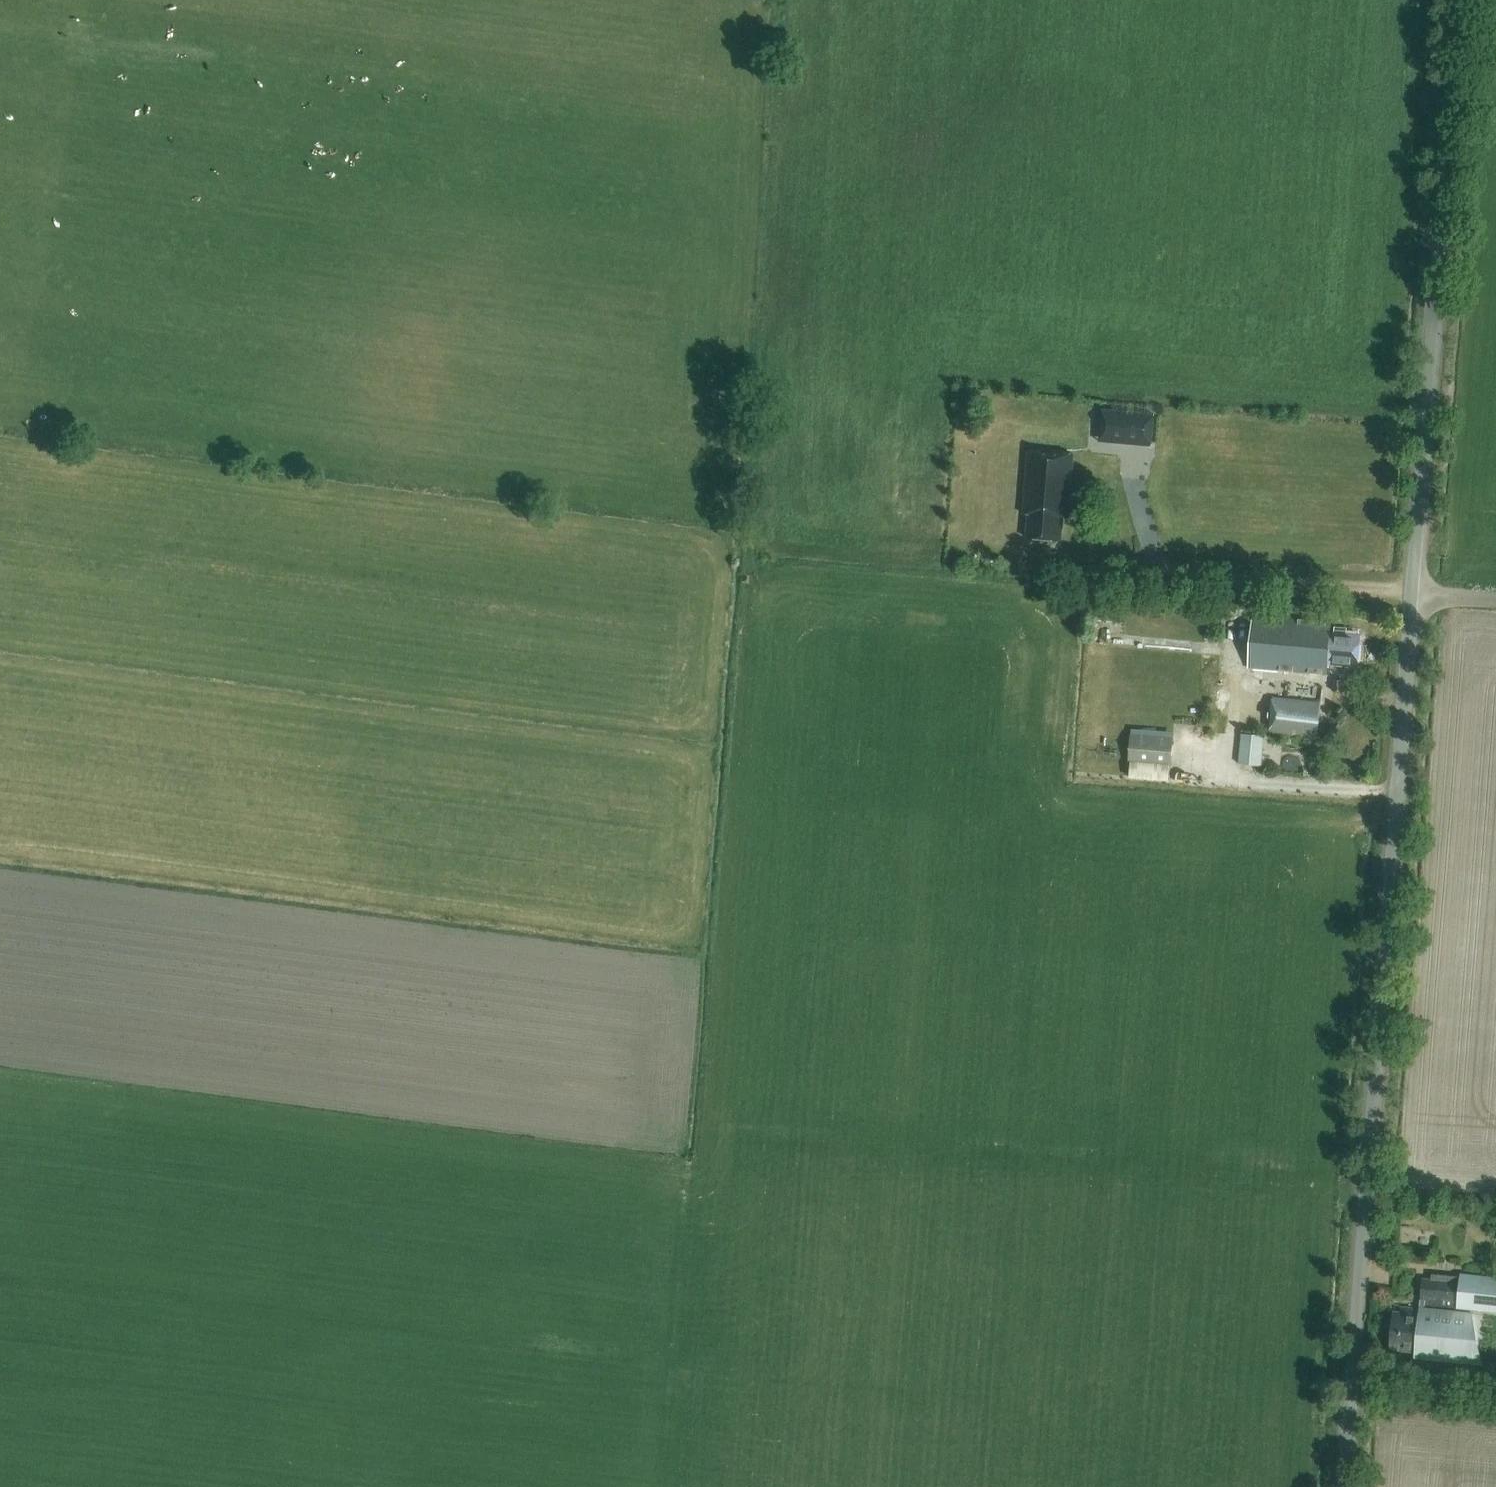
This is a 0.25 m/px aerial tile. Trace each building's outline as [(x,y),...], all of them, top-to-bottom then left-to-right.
[(1153,414),(1105,410),(1104,426),(1105,426),(1104,437),(1124,438),(1124,440),(1151,443),(1153,414)] [(1067,521),(1074,456),(1027,452),(1021,513),(1027,513),(1025,536),(1063,540),(1064,521),(1067,521)] [(1271,602),(1257,600),(1256,613),(1270,614),(1271,602)] [(1356,667),(1358,633),(1327,630),(1328,621),(1252,615),(1248,667),(1327,674),(1328,664),(1356,667)] [(1333,679),(1332,690),(1342,691),(1343,679),(1333,679)] [(1318,737),(1321,702),(1274,697),(1270,733),(1318,737)] [(1241,733),(1239,764),(1262,765),(1264,735),(1241,733)] [(1171,765),(1173,737),(1131,734),(1128,762),(1171,765)] [(1431,1273),(1430,1280),(1421,1279),(1418,1310),(1411,1309),(1411,1308),(1400,1307),(1399,1312),(1393,1311),(1389,1347),(1414,1350),(1413,1357),(1466,1363),(1471,1313),(1423,1308),(1424,1303),(1495,1311),(1495,1276),(1459,1272),(1459,1276),(1431,1273)]
